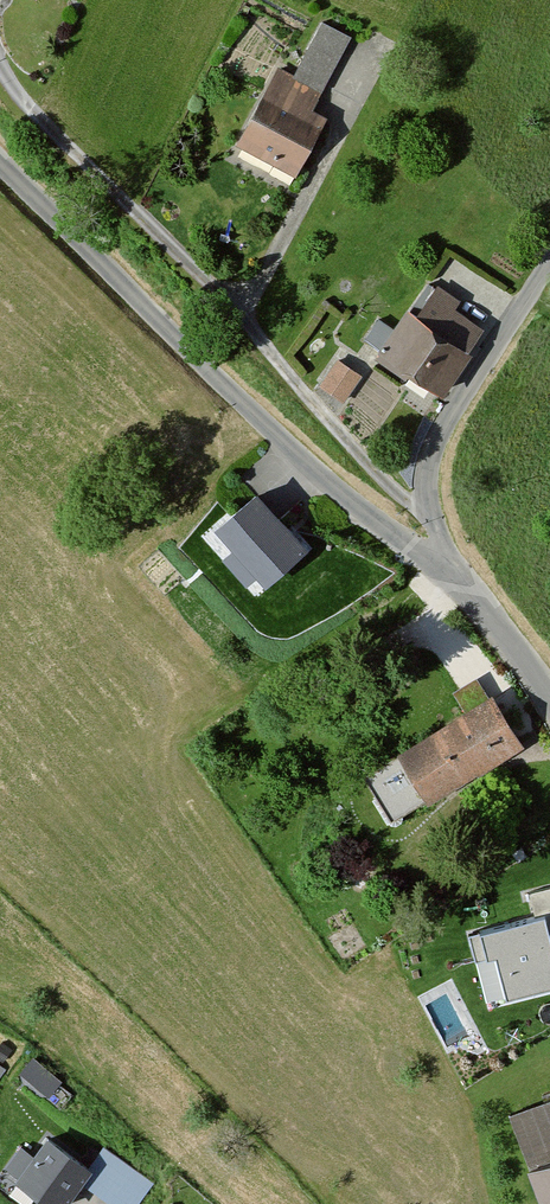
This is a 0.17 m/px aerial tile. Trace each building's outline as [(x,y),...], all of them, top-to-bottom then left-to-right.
[(293,80),(277,71),(237,143),(296,176),(327,120),(313,112),(353,39),(325,23),(293,80)] [(488,319),(431,283),(384,356),(441,392),(488,319)] [(364,376),(340,360),(321,389),(345,404),(364,376)] [(257,493),(211,532),(260,590),(306,551),(257,493)] [(457,686),(465,699),(484,687),(476,674),(457,686)] [(496,697),(398,752),(428,805),(525,750),(496,697)] [(491,948),(512,1005),(549,991),(549,940),(545,928),(491,948)] [(47,1135),(13,1181),(43,1203),(63,1203),(91,1168),(47,1135)] [(529,1171),(541,1203),(549,1203),(549,1163),(529,1171)]
